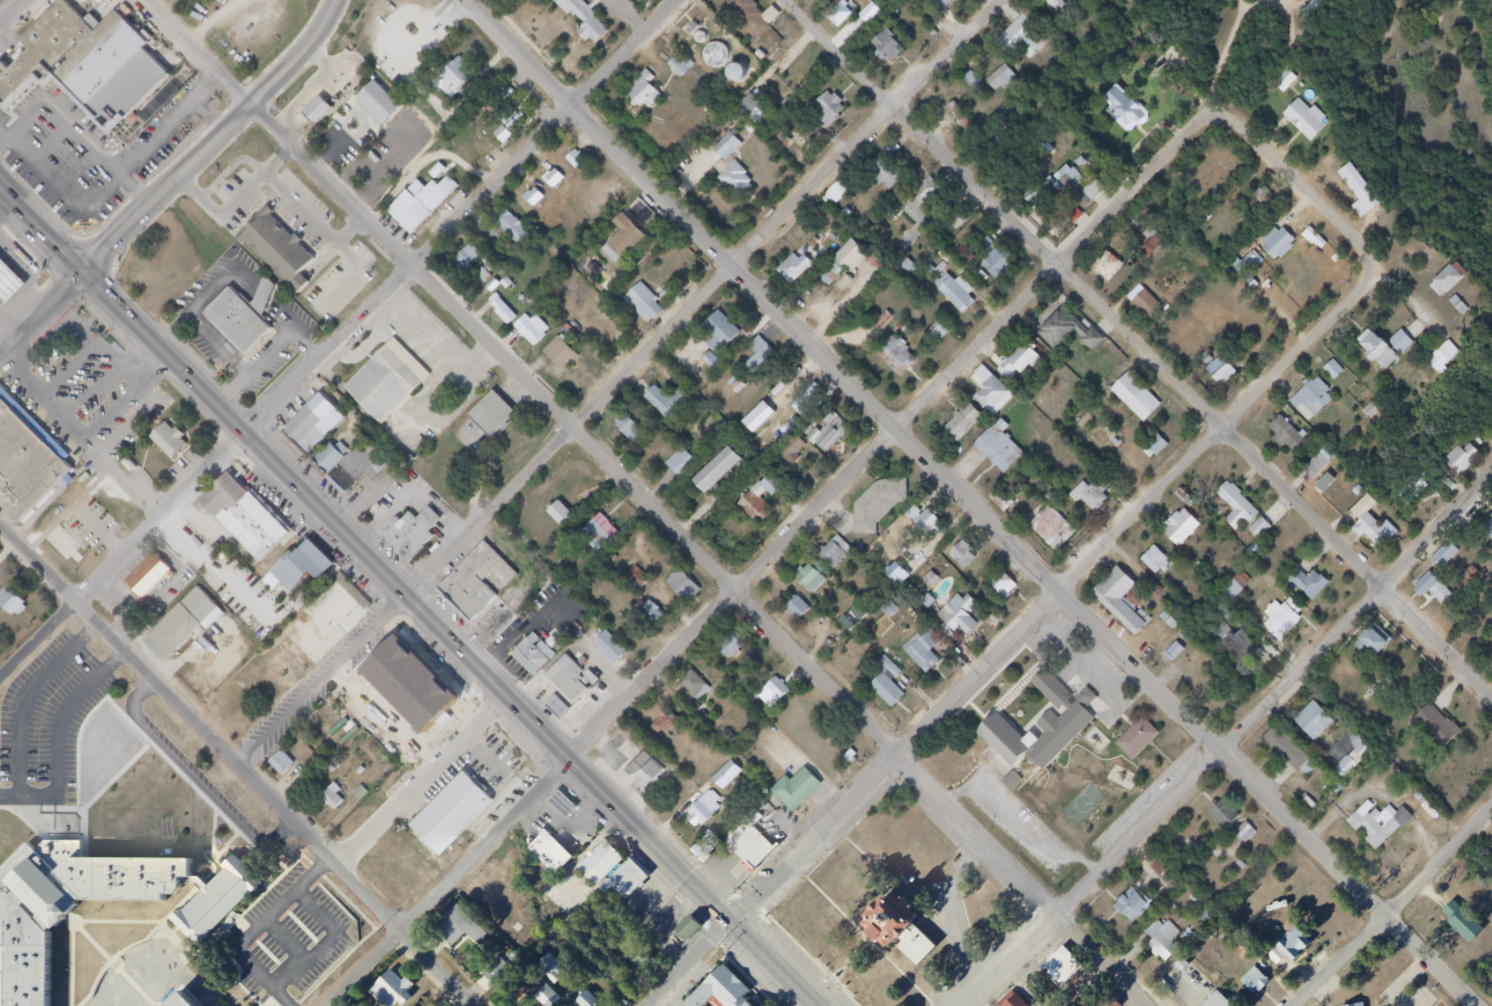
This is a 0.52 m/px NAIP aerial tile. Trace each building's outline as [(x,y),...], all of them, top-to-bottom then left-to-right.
[(0,59),(60,0),(66,0),(86,20),(91,15),(102,27),(118,12),(150,45),(145,50),(170,75),(110,135),(56,80),(48,88),(40,80),(9,110),(0,101),(0,59)] [(561,9),(578,27),(584,22),(593,31),(587,37),(593,42),(590,48),(596,53),(601,48),(607,55),(622,40),(601,19),(620,0),(594,0),(589,5),(584,0),(569,0),(561,9)] [(724,18),(771,61),(787,43),(770,27),(774,23),(767,16),(769,14),(754,0),(741,0),(724,18)] [(930,9),(944,23),(968,0),(939,0),(930,9)] [(1047,8),(1064,23),(1077,8),(1068,0),(1054,0),(1047,8)] [(850,3),(835,16),(840,21),(836,24),(845,34),(861,21),(856,15),(858,12),(850,3)] [(1034,21),(1009,43),(1020,56),(1025,52),(1037,65),(1051,53),(1039,38),(1044,34),(1034,21)] [(703,29),(696,35),(702,41),(709,35),(703,29)] [(898,39),(879,56),(889,67),(893,64),(898,70),(914,56),(898,39)] [(716,45),(715,43),(714,42),(712,40),(710,40),(708,40),(706,41),(705,42),(703,44),(703,46),(704,48),(705,50),(706,52),(708,52),(710,53),(712,52),(714,51),(715,49),(716,47),(716,45)] [(737,58),(735,55),(732,53),(728,51),(724,51),(721,52),(717,54),(715,56),(713,60),(713,64),(713,67),(715,71),(717,73),(720,75),(723,76),(727,76),(730,76),(733,74),(736,71),(737,68),(738,65),(738,61),(737,58)] [(687,55),(703,72),(690,85),(678,72),(684,66),(680,62),(687,55)] [(469,57),(445,81),(466,101),(489,76),(469,57)] [(988,83),(1000,95),(1017,78),(1006,66),(988,83)] [(1299,81),(1289,71),(1275,84),(1284,94),(1299,81)] [(974,91),(983,83),(973,72),(964,81),(974,91)] [(1013,74),(994,89),(1004,101),(1023,86),(1013,74)] [(654,75),(629,100),(645,117),(652,112),(658,118),(672,103),(660,91),(665,86),(654,75)] [(383,84),(367,100),(392,126),(408,110),(383,84)] [(759,93),(742,110),(757,125),(774,108),(759,93)] [(522,94),(505,112),(529,134),(546,116),(522,94)] [(1128,95),(1118,105),(1125,113),(1121,118),(1138,136),(1144,130),(1149,132),(1154,122),(1128,95)] [(322,97),(334,109),(317,126),(305,115),(322,97)] [(834,97),(840,102),(842,100),(851,108),(846,113),(850,117),(838,130),(820,113),(834,97)] [(964,106),(956,111),(978,143),(986,138),(964,106)] [(1308,110),(1290,127),(1319,156),(1336,139),(1331,134),(1335,130),(1323,118),(1319,121),(1308,110)] [(715,150),(728,163),(744,146),(731,133),(715,150)] [(584,151),(574,161),(586,173),(596,162),(584,151)] [(578,170),(586,161),(577,152),(568,160),(578,170)] [(890,159),(874,176),(897,196),(912,180),(890,159)] [(745,167),(725,188),(748,209),(761,194),(757,190),(760,187),(755,182),(758,179),(745,167)] [(552,190),(565,181),(558,170),(545,178),(552,190)] [(564,170),(553,180),(562,190),(573,180),(564,170)] [(1074,174),(1064,184),(1093,216),(1104,207),(1074,174)] [(457,176),(446,187),(441,182),(428,195),(434,201),(431,204),(439,213),(467,185),(457,176)] [(1361,177),(1348,186),(1367,214),(1361,218),(1370,231),(1389,218),(1361,177)] [(938,179),(916,203),(932,218),(954,193),(938,179)] [(852,191),(841,181),(825,197),(836,208),(852,191)] [(522,196),(533,209),(545,199),(534,186),(522,196)] [(543,188),(552,198),(542,207),(536,199),(541,195),(538,192),(543,188)] [(417,194),(398,213),(421,236),(442,215),(439,213),(431,204),(425,199),(424,201),(417,194)] [(237,240),(269,208),(274,213),(272,216),(294,238),(296,236),(303,243),(301,245),(316,260),(302,274),(311,283),(298,296),(245,242),(242,245),(237,240)] [(513,208),(502,223),(526,243),(538,229),(513,208)] [(973,210),(956,228),(977,248),(994,230),(973,210)] [(629,214),(653,239),(631,261),(617,246),(627,236),(617,225),(629,214)] [(1293,236),(1287,241),(1283,237),(1271,248),(1275,253),(1272,256),(1283,268),(1287,264),(1290,268),(1303,257),(1300,254),(1305,249),(1293,236)] [(871,255),(855,240),(820,277),(831,288),(848,270),(853,275),(871,255)] [(481,243),(460,264),(472,277),(480,270),(492,284),(500,276),(490,264),(496,259),(481,243)] [(18,281),(27,271),(0,244),(0,263),(18,281)] [(1011,249),(988,271),(1003,287),(1026,265),(1011,249)] [(1265,263),(1255,250),(1234,267),(1244,280),(1265,263)] [(16,311),(37,290),(0,254),(0,296),(16,311)] [(1114,254),(1097,273),(1114,288),(1130,269),(1114,254)] [(621,281),(596,255),(582,268),(607,294),(621,281)] [(813,260),(807,265),(801,259),(783,276),(798,291),(821,270),(813,260)] [(1435,284),(1447,296),(1468,275),(1456,263),(1435,284)] [(202,314),(248,361),(277,332),(264,319),(268,309),(276,288),(266,277),(256,298),(252,308),(231,286),(202,314)] [(1457,281),(1442,297),(1456,310),(1471,294),(1457,281)] [(960,282),(946,296),(970,320),(984,307),(978,300),(983,296),(969,282),(964,286),(960,282)] [(648,283),(667,301),(665,303),(673,313),(663,323),(660,320),(657,323),(645,311),(647,309),(635,296),(648,283)] [(1153,295),(1140,308),(1155,324),(1169,311),(1153,295)] [(508,298),(501,305),(517,322),(525,315),(508,298)] [(518,318),(500,299),(492,307),(510,326),(518,318)] [(8,310),(0,301),(0,317),(8,310)] [(1073,309),(1045,340),(1063,356),(1083,334),(1093,342),(1089,347),(1102,358),(1114,346),(1073,309)] [(546,313),(540,319),(534,313),(522,325),(529,332),(527,333),(543,350),(563,330),(546,313)] [(615,314),(629,329),(610,346),(596,331),(615,314)] [(727,315),(750,339),(727,361),(715,349),(722,342),(711,330),(727,315)] [(581,330),(570,320),(563,327),(574,337),(581,330)] [(951,333),(939,322),(931,331),(943,341),(951,333)] [(1415,344),(1402,331),(1390,343),(1404,356),(1415,344)] [(565,338),(551,353),(573,373),(587,357),(565,338)] [(433,376),(383,426),(346,388),(393,339),(433,376)] [(905,339),(887,355),(904,374),(900,378),(907,385),(925,367),(917,358),(920,355),(905,339)] [(1409,341),(1395,354),(1381,339),(1366,353),(1393,381),(1422,354),(1409,341)] [(767,340),(784,361),(761,381),(752,370),(765,360),(756,349),(767,340)] [(1444,376),(1449,370),(1447,368),(1461,351),(1449,341),(1429,364),(1444,376)] [(1013,385),(1040,358),(1026,344),(1000,371),(1013,385)] [(1036,350),(1007,379),(1017,390),(1024,383),(1034,393),(1056,371),(1036,350)] [(704,361),(715,372),(723,365),(712,354),(704,361)] [(1231,358),(1216,373),(1224,397),(1247,373),(1231,358)] [(1341,367),(1298,408),(1318,429),(1341,407),(1335,401),(1339,396),(1336,393),(1351,378),(1341,367)] [(1137,378),(1119,396),(1152,429),(1170,411),(1137,378)] [(1001,382),(982,403),(1001,420),(1020,400),(1001,382)] [(664,386),(651,398),(677,425),(700,402),(689,391),(679,401),(664,386)] [(808,399),(814,405),(822,396),(815,390),(808,399)] [(469,416),(492,439),(517,413),(494,391),(469,416)] [(19,521),(0,502),(0,392),(76,469),(71,475),(77,482),(69,490),(60,481),(19,521)] [(309,405),(325,421),(299,447),(283,431),(309,405)] [(978,409),(951,435),(965,449),(992,423),(978,409)] [(830,411),(857,435),(834,461),(816,444),(830,429),(821,421),(830,411)] [(1292,417),(1278,433),(1287,442),(1282,447),(1290,454),(1293,449),(1302,457),(1312,446),(1307,441),(1310,439),(1298,428),(1301,424),(1292,417)] [(639,420),(627,432),(641,446),(653,434),(639,420)] [(174,460),(188,446),(183,441),(187,437),(177,427),(174,430),(167,423),(152,438),(174,460)] [(1010,425),(983,452),(1013,482),(1034,461),(1013,439),(1018,433),(1010,425)] [(1169,445),(1159,436),(1148,447),(1158,457),(1169,445)] [(788,467),(808,452),(800,441),(780,456),(788,467)] [(1483,456),(1470,443),(1464,451),(1460,448),(1447,461),(1462,476),(1483,456)] [(339,445),(322,463),(337,479),(355,461),(339,445)] [(370,447),(355,461),(337,479),(355,497),(375,477),(380,483),(387,477),(379,469),(385,462),(370,447)] [(709,495),(743,460),(730,447),(695,482),(709,495)] [(682,481),(700,464),(685,448),(667,466),(682,481)] [(1302,472),(1312,483),(1337,458),(1326,448),(1302,472)] [(739,453),(703,489),(716,502),(753,466),(739,453)] [(1467,456),(1450,471),(1465,488),(1488,468),(1481,460),(1475,465),(1467,456)] [(740,506),(761,526),(775,513),(758,496),(765,489),(773,498),(785,487),(772,474),(740,506)] [(238,478),(209,508),(225,523),(234,514),(239,519),(259,498),(238,478)] [(773,487),(746,515),(769,538),(796,510),(773,487)] [(918,488),(889,487),(863,511),(863,541),(889,541),(889,514),(897,507),(917,508),(918,488)] [(1091,487),(1077,503),(1085,510),(1088,508),(1104,521),(1115,507),(1091,487)] [(1236,487),(1280,533),(1259,554),(1234,527),(1243,518),(1224,499),(1236,487)] [(263,499),(232,530),(272,571),(303,541),(263,499)] [(568,502),(556,514),(572,530),(584,518),(568,502)] [(1376,502),(1359,520),(1368,527),(1359,536),(1368,544),(1372,540),(1388,555),(1406,536),(1394,525),(1389,530),(1378,519),(1386,511),(1376,502)] [(429,507),(442,520),(430,533),(435,538),(411,563),(385,538),(411,512),(418,519),(429,507)] [(1192,510),(1167,538),(1189,557),(1214,529),(1192,510)] [(609,511),(596,525),(620,550),(634,536),(609,511)] [(936,514),(920,533),(939,550),(950,538),(945,534),(951,527),(936,514)] [(607,554),(624,538),(602,515),(585,531),(607,554)] [(1062,517),(1041,537),(1064,560),(1084,539),(1062,517)] [(493,541),(447,590),(481,621),(505,594),(518,606),(539,584),(493,541)] [(319,542),(281,578),(302,600),(320,583),(327,590),(347,571),(319,542)] [(1461,552),(1450,542),(1434,557),(1444,568),(1461,552)] [(972,548),(960,563),(975,576),(988,561),(972,548)] [(843,549),(829,563),(841,575),(855,561),(843,549)] [(1163,552),(1148,568),(1165,585),(1180,569),(1163,552)] [(912,577),(898,563),(886,574),(900,588),(912,577)] [(1444,569),(1471,598),(1454,614),(1442,599),(1434,607),(1420,591),(1444,569)] [(818,571),(805,584),(823,601),(835,587),(818,571)] [(1306,571),(1296,583),(1321,606),(1338,587),(1323,573),(1316,580),(1306,571)] [(692,572),(677,586),(695,605),(710,591),(692,572)] [(1008,574),(995,589),(1014,607),(1028,592),(1008,574)] [(1125,574),(1099,603),(1145,646),(1157,633),(1130,609),(1145,592),(1125,574)] [(1231,603),(1246,590),(1235,579),(1221,592),(1231,603)] [(171,657),(219,607),(197,585),(149,635),(171,657)] [(18,589),(7,600),(12,605),(8,609),(22,622),(36,607),(18,589)] [(812,609),(798,596),(787,609),(801,621),(812,609)] [(349,597),(299,645),(315,661),(365,612),(349,597)] [(658,601),(647,613),(661,625),(672,612),(658,601)] [(966,602),(945,624),(963,641),(966,637),(976,647),(991,631),(980,621),(988,613),(977,603),(973,608),(966,602)] [(808,603),(796,614),(810,628),(822,616),(808,603)] [(884,612),(891,619),(899,610),(892,604),(884,612)] [(1299,604),(1290,612),(1285,606),(1272,617),(1278,624),(1270,632),(1287,650),(1316,623),(1299,604)] [(860,623),(869,616),(860,605),(851,612),(860,623)] [(1237,636),(1222,621),(1212,632),(1245,665),(1261,648),(1243,630),(1237,636)] [(1385,625),(1367,649),(1387,665),(1405,641),(1385,625)] [(356,670),(419,732),(463,689),(398,626),(356,670)] [(1390,643),(1373,627),(1356,646),(1373,662),(1390,643)] [(595,643),(616,665),(629,653),(608,631),(595,643)] [(932,652),(939,645),(925,631),(905,651),(928,674),(941,662),(932,652)] [(513,656),(535,678),(572,641),(564,633),(555,641),(549,635),(542,642),(535,635),(513,656)] [(738,633),(723,651),(737,664),(753,645),(738,633)] [(1242,641),(1227,656),(1247,676),(1262,660),(1242,641)] [(933,643),(916,659),(941,684),(958,668),(933,643)] [(546,675),(575,705),(589,691),(581,683),(584,680),(581,676),(585,672),(568,654),(546,675)] [(892,663),(872,685),(903,714),(915,701),(902,689),(910,680),(892,663)] [(1001,713),(981,733),(1016,768),(1030,753),(1046,770),(1096,719),(1088,710),(1100,699),(1089,688),(1076,701),(1073,698),(1076,696),(1047,667),(1033,682),(1062,710),(1066,706),(1071,711),(1061,720),(1053,712),(1041,724),(1050,733),(1042,741),(1034,733),(1027,740),(1001,713)] [(701,671),(688,685),(708,705),(721,691),(701,671)] [(784,680),(766,698),(781,713),(799,695),(784,680)] [(558,695),(573,710),(563,721),(548,705),(558,695)] [(586,701),(595,710),(585,720),(576,712),(586,701)] [(676,706),(660,724),(676,739),(681,732),(686,737),(696,725),(676,706)] [(1322,706),(1302,727),(1323,747),(1343,726),(1322,706)] [(1444,710),(1430,726),(1459,751),(1473,735),(1444,710)] [(1161,734),(1144,718),(1118,744),(1135,761),(1161,734)] [(341,734),(327,720),(317,731),(332,744),(341,734)] [(634,728),(606,754),(622,771),(634,759),(664,790),(679,775),(634,728)] [(1285,732),(1272,747),(1307,779),(1320,764),(1285,732)] [(1344,782),(1376,750),(1366,740),(1335,771),(1344,782)] [(290,753),(275,768),(296,788),(310,773),(290,753)] [(747,769),(736,758),(713,781),(725,792),(747,769)] [(740,766),(695,816),(711,830),(756,781),(740,766)] [(831,788),(803,817),(780,795),(796,779),(801,785),(814,772),(831,788)] [(1013,791),(1023,781),(1013,772),(1004,782),(1013,791)] [(475,776),(419,832),(449,862),(505,806),(475,776)] [(342,784),(327,801),(342,816),(353,804),(345,796),(350,791),(342,784)] [(568,795),(559,806),(579,823),(588,813),(568,795)] [(1231,803),(1218,818),(1238,835),(1251,820),(1231,803)] [(765,818),(758,811),(728,842),(756,870),(780,846),(778,844),(774,847),(755,828),(765,818)] [(1365,816),(1355,826),(1384,855),(1418,821),(1410,813),(1402,821),(1394,813),(1390,818),(1385,814),(1374,825),(1365,816)] [(1257,833),(1248,823),(1237,835),(1247,844),(1257,833)] [(554,832),(581,860),(563,877),(536,850),(554,832)] [(717,834),(698,852),(710,864),(728,846),(717,834)] [(585,868),(604,887),(631,860),(611,840),(585,868)] [(16,954),(0,954),(0,902),(10,892),(1,883),(38,847),(46,856),(52,850),(91,850),(91,867),(199,867),(199,884),(209,884),(216,891),(245,863),(271,891),(209,950),(185,925),(212,900),(204,892),(191,892),(191,897),(186,902),(172,902),(172,909),(91,908),(59,937),(59,1005),(16,1005),(16,954)] [(608,892),(628,912),(660,879),(640,860),(608,892)] [(1139,892),(1121,912),(1141,930),(1159,910),(1139,892)] [(900,953),(905,949),(923,967),(943,946),(922,926),(926,922),(917,914),(920,911),(912,903),(910,906),(899,895),(892,902),(887,897),(871,914),(877,920),(870,927),(877,934),(875,936),(883,944),(886,940),(900,953)] [(467,903),(455,915),(459,919),(446,932),(462,949),(473,938),(488,952),(501,938),(467,903)] [(1461,905),(1452,915),(1457,920),(1452,926),(1477,951),(1491,935),(1461,905)] [(1177,925),(1172,931),(1166,925),(1153,937),(1161,945),(1154,952),(1164,961),(1167,959),(1174,966),(1186,953),(1180,947),(1189,937),(1177,925)] [(1302,927),(1286,947),(1305,962),(1321,943),(1302,927)] [(1069,951),(1044,976),(1067,999),(1092,973),(1069,951)] [(557,954),(543,969),(561,987),(575,972),(557,954)] [(487,959),(487,987),(507,987),(507,959),(487,959)] [(694,1005),(706,1005),(715,997),(724,1005),(751,1005),(744,999),(752,991),(724,964),(688,1000),(694,1005)] [(1261,969),(1246,985),(1261,999),(1276,983),(1261,969)] [(374,993),(385,1005),(423,1005),(425,1004),(418,995),(424,989),(416,979),(411,983),(400,970),(374,993)] [(540,1001),(546,1005),(566,1005),(570,1002),(554,987),(540,1001)] [(582,1005),(583,1005),(607,1005),(609,1004),(594,991),(582,1005)] [(1025,993),(1004,993),(1004,1005),(1025,1005),(1025,993)] [(1215,1005),(1237,1005),(1226,995),(1215,1005)] [(186,996),(176,1005),(196,1005),(186,996)]
